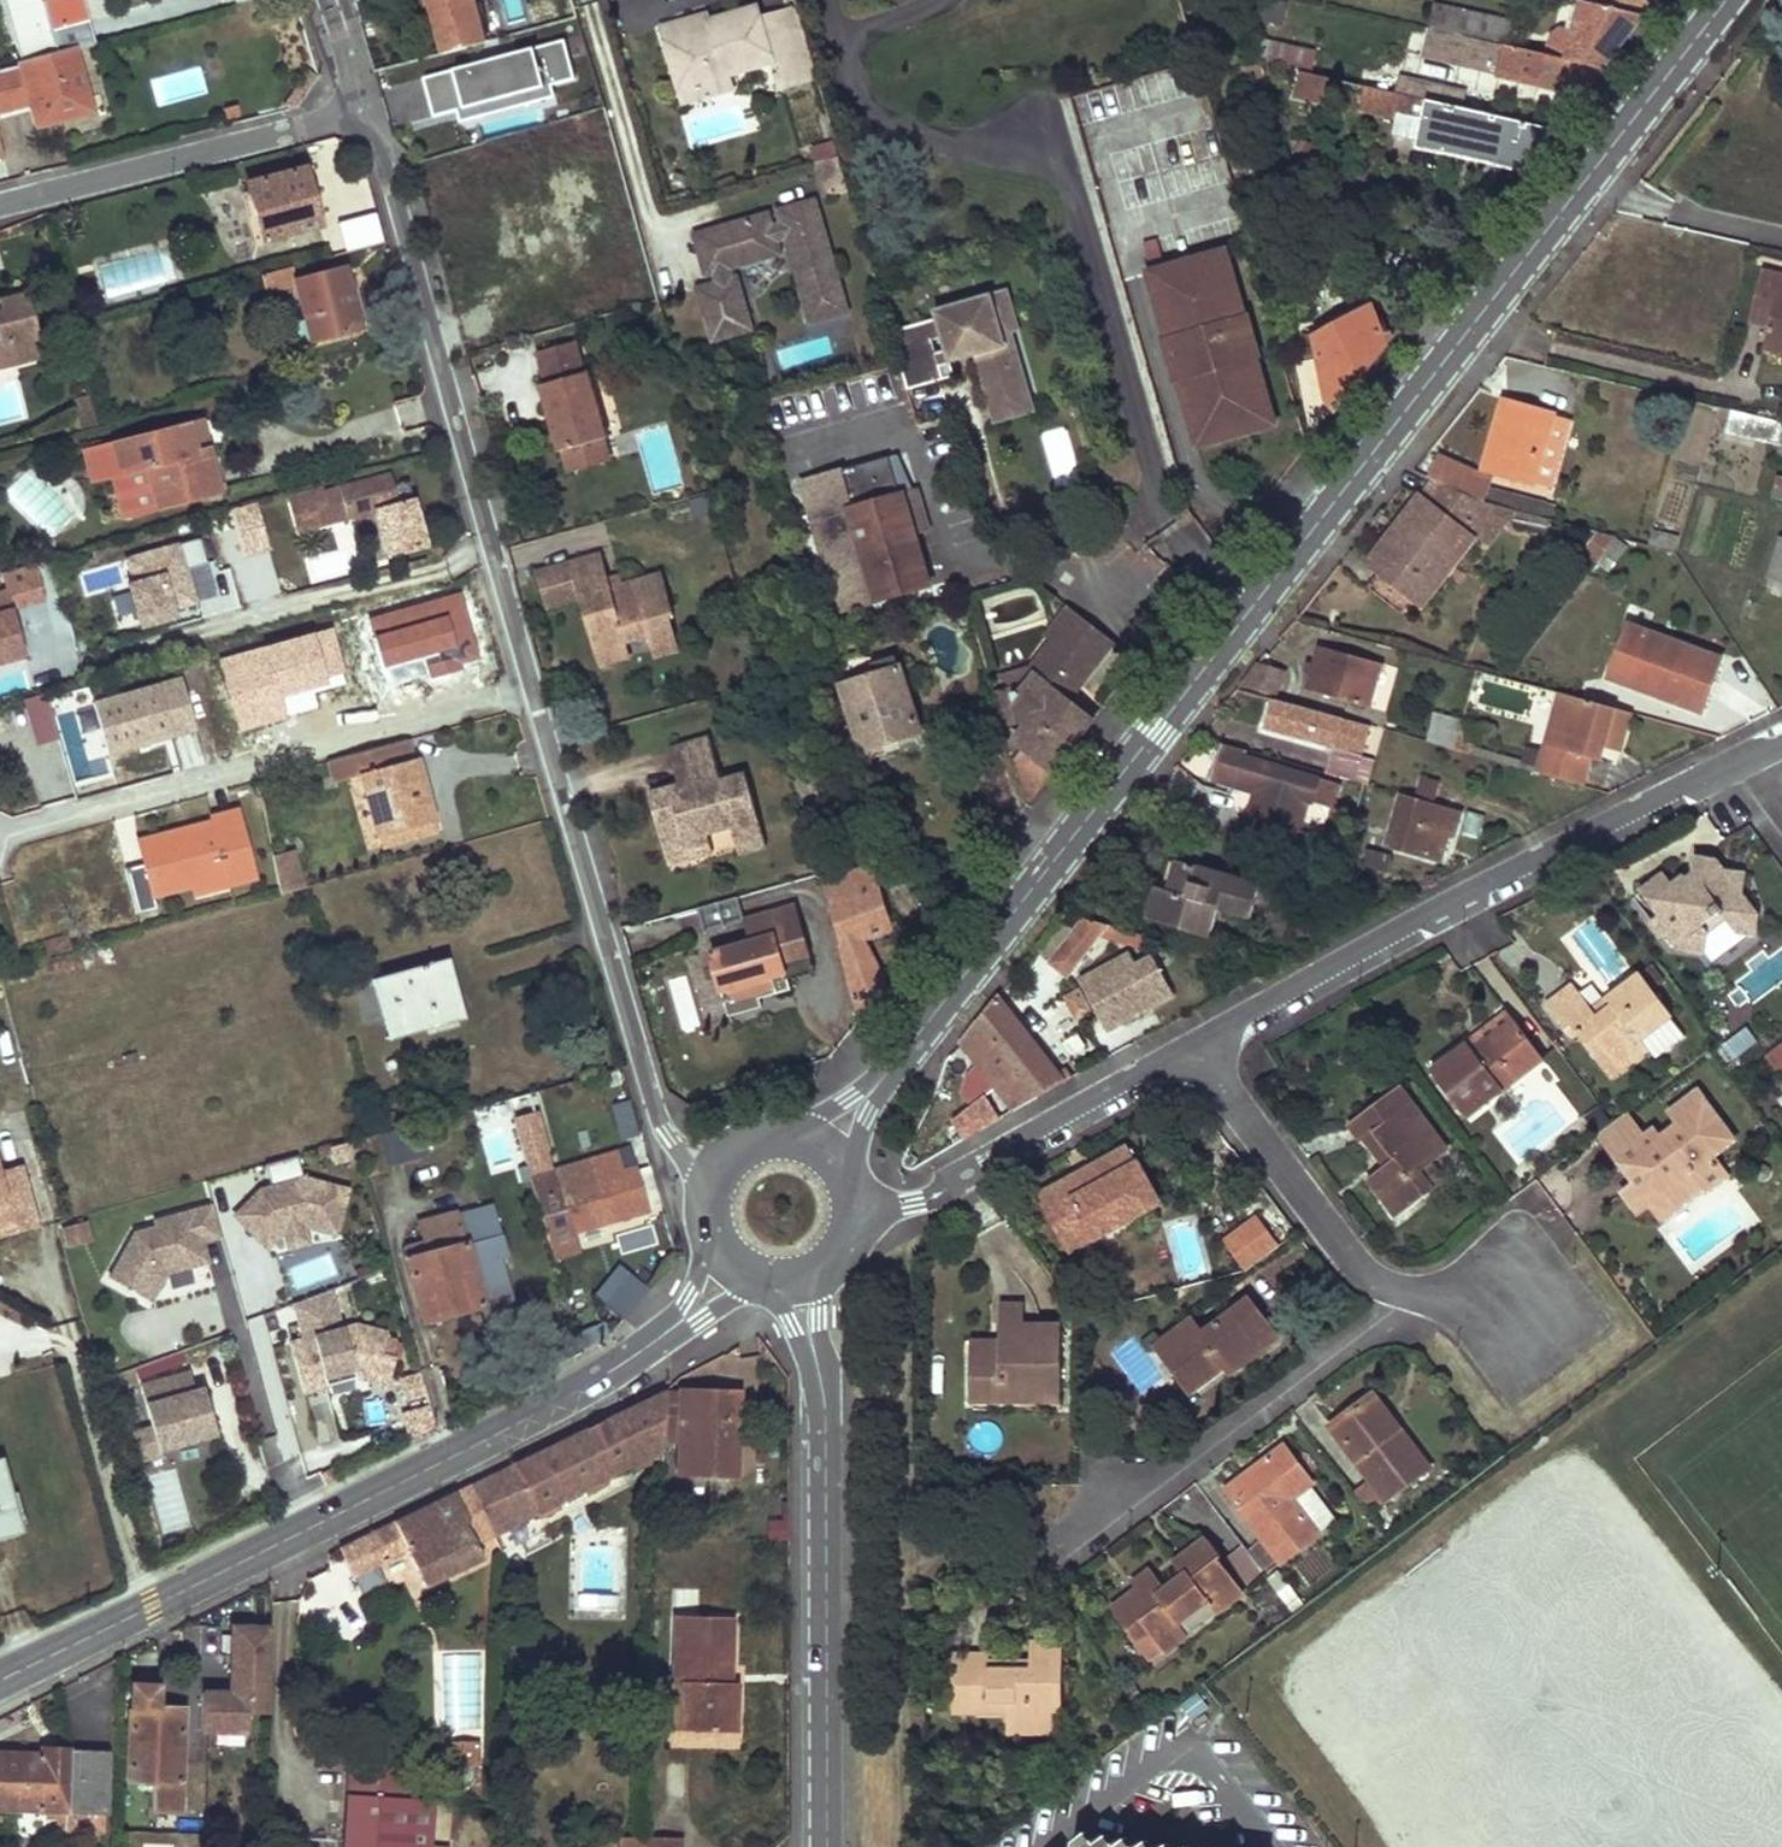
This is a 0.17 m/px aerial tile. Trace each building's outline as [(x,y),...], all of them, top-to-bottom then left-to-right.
[(21,65),(59,54),(45,0),(4,0),(21,65)] [(444,55),(487,43),(475,0),(429,0),(444,55)] [(1258,21),(1281,26),(1285,5),(1263,0),(1258,21)] [(1546,56),(1602,69),(1656,0),(1575,0),(1575,1),(1583,3),(1570,52),(1549,47),(1546,56)] [(1435,4),(1429,28),(1465,37),(1503,46),(1510,48),(1516,23),(1435,4)] [(710,27),(665,40),(679,91),(725,78),(773,64),(780,90),(817,80),(797,9),(762,19),(759,8),(709,22),(710,27)] [(665,40),(710,27),(709,22),(707,16),(662,28),(665,40)] [(1465,37),(1429,29),(1424,54),(1459,62),(1465,37)] [(1465,37),(1459,62),(1499,72),(1499,75),(1582,95),(1602,69),(1546,56),(1510,48),(1503,46),(1465,37)] [(1261,41),(1257,58),(1311,68),(1314,50),(1261,41)] [(569,45),(425,76),(435,125),(482,115),(486,132),(583,111),(569,45)] [(21,65),(0,71),(7,96),(27,91),(31,104),(37,126),(90,112),(74,50),(59,54),(21,65)] [(31,104),(27,91),(7,96),(0,71),(0,112),(10,109),(31,104)] [(1293,75),(1291,103),(1324,106),(1326,78),(1293,75)] [(1400,77),(1396,94),(1402,95),(1426,100),(1462,109),(1467,93),(1400,77)] [(725,78),(679,91),(683,104),(729,91),(725,78)] [(1365,87),(1360,110),(1396,119),(1397,113),(1402,95),(1396,94),(1365,87)] [(1402,95),(1397,113),(1423,119),(1426,100),(1402,95)] [(1426,100),(1423,119),(1418,143),(1421,148),(1524,170),(1555,131),(1462,109),(1426,100)] [(850,192),(840,157),(818,164),(827,199),(850,192)] [(310,189),(317,187),(311,166),(304,169),(310,189)] [(304,169),(247,184),(264,244),(320,228),(318,217),(325,215),(317,187),(310,189),(304,169)] [(812,324),(847,314),(837,279),(834,280),(831,268),(834,267),(816,204),(781,213),(784,226),(772,230),(769,217),(697,237),(708,276),(716,273),(720,286),(700,291),(709,323),(746,313),(737,280),(732,281),(729,270),(780,255),(776,242),(788,239),(799,277),(802,276),(805,288),(803,289),(812,324)] [(1226,251),(1147,273),(1166,338),(1192,330),(1198,355),(1172,362),(1197,448),(1276,426),(1226,251)] [(292,268),(261,277),(265,293),(295,285),(304,317),(311,344),(361,331),(344,266),(295,279),(292,268)] [(1750,321),(1770,326),(1765,346),(1766,349),(1781,353),(1781,294),(1781,277),(1762,272),(1750,321)] [(41,357),(25,293),(0,299),(0,307),(1,310),(0,311),(0,367),(41,357)] [(1020,333),(1008,293),(935,313),(937,321),(891,334),(900,368),(908,392),(955,379),(950,365),(975,358),(989,405),(1020,396),(1003,337),(1012,335),(1020,333)] [(1315,435),(1332,413),(1333,414),(1387,344),(1385,343),(1371,307),(1317,336),(1321,360),(1305,363),(1300,364),(1313,435),(1315,435)] [(714,340),(751,330),(746,313),(709,323),(714,340)] [(304,317),(286,322),(294,349),(311,344),(304,317)] [(1166,338),(1163,339),(1170,362),(1172,362),(1198,355),(1192,330),(1166,338)] [(1315,333),(1300,336),(1305,363),(1321,360),(1317,336),(1315,333)] [(1034,414),(1012,335),(1003,337),(1020,396),(989,405),(994,426),(1034,414)] [(578,342),(537,353),(546,384),(541,386),(560,452),(564,451),(604,440),(609,438),(591,372),(587,373),(578,342)] [(1505,401),(1484,470),(1532,484),(1552,415),(1505,401)] [(1727,431),(1780,444),(1778,455),(1781,456),(1781,423),(1732,411),(1727,431)] [(1532,484),(1549,488),(1569,420),(1552,415),(1532,484)] [(187,425),(194,452),(207,448),(200,422),(187,425)] [(159,509),(219,492),(207,448),(194,452),(187,425),(113,445),(121,474),(148,467),(159,509)] [(604,440),(564,451),(570,471),(610,460),(604,440)] [(104,447),(123,518),(159,509),(148,467),(121,474),(113,445),(104,447)] [(1505,507),(1508,497),(1485,491),(1487,487),(1490,480),(1439,457),(1431,478),(1435,480),(1476,499),(1497,505),(1505,507)] [(375,511),(389,559),(426,549),(408,483),(393,487),(390,475),(324,494),(322,486),(288,495),(292,509),(299,530),(299,532),(375,511)] [(1775,478),(1770,501),(1781,504),(1781,479),(1775,478)] [(1435,480),(1369,567),(1420,606),(1474,535),(1497,505),(1476,499),(1435,480)] [(881,481),(863,486),(868,503),(885,499),(881,481)] [(820,498),(852,609),(930,586),(915,534),(929,530),(917,489),(885,499),(868,503),(863,486),(820,498)] [(1516,510),(1542,517),(1545,503),(1487,487),(1485,491),(1508,497),(1505,507),(1516,510)] [(1505,507),(1497,505),(1474,535),(1488,546),(1516,510),(1505,507)] [(292,509),(258,519),(264,540),(299,530),(292,509)] [(1583,552),(1597,563),(1617,538),(1617,537),(1599,532),(1583,552)] [(254,533),(240,537),(244,554),(259,550),(254,533)] [(1652,533),(1649,544),(1674,552),(1678,540),(1652,533)] [(240,537),(229,540),(238,573),(263,566),(259,550),(244,554),(240,537)] [(1779,537),(1767,579),(1781,583),(1781,538),(1779,537)] [(200,540),(126,562),(132,582),(126,583),(140,630),(175,619),(173,610),(196,603),(186,569),(207,563),(200,540)] [(600,554),(538,572),(548,608),(582,599),(591,596),(597,619),(588,621),(597,651),(625,643),(650,635),(653,646),(675,639),(668,615),(673,613),(662,574),(623,585),(610,588),(608,580),(600,554)] [(0,594),(0,641),(20,635),(12,607),(46,598),(36,564),(2,573),(8,592),(0,594)] [(620,576),(608,580),(610,588),(623,585),(620,576)] [(470,628),(457,583),(417,594),(416,591),(354,608),(359,626),(367,656),(470,628)] [(582,599),(588,621),(597,619),(591,596),(582,599)] [(1069,608),(1047,636),(1054,641),(1055,640),(1059,643),(1079,615),(1069,608)] [(1060,692),(1071,679),(1080,685),(1113,641),(1079,615),(1059,643),(1055,640),(1054,641),(1031,671),(1033,677),(1019,694),(1009,686),(1011,692),(995,696),(1025,803),(1027,805),(1095,718),(1069,699),(1060,692)] [(347,630),(356,660),(367,656),(359,626),(347,630)] [(1628,626),(1609,678),(1702,712),(1721,660),(1628,626)] [(675,639),(653,646),(656,657),(679,651),(675,639)] [(625,643),(597,651),(601,666),(630,658),(625,643)] [(1371,708),(1383,664),(1318,646),(1306,690),(1371,708)] [(1277,696),(1284,673),(1256,665),(1240,686),(1277,696)] [(921,733),(899,667),(841,685),(863,752),(921,733)] [(1374,706),(1384,709),(1394,669),(1384,667),(1374,706)] [(23,693),(20,670),(0,672),(0,696),(23,693)] [(1031,671),(1001,680),(1009,686),(1019,694),(1033,677),(1031,671)] [(198,730),(185,679),(95,704),(109,754),(198,730)] [(1071,679),(1060,692),(1069,699),(1080,685),(1071,679)] [(1560,694),(1538,774),(1582,786),(1590,758),(1594,745),(1603,747),(1607,733),(1623,738),(1630,713),(1560,694)] [(49,698),(25,701),(30,747),(55,744),(49,698)] [(1274,699),(1265,729),(1333,748),(1325,774),(1355,782),(1361,757),(1369,726),(1274,699)] [(1454,751),(1462,723),(1433,716),(1426,742),(1454,751)] [(1607,733),(1603,747),(1620,752),(1623,738),(1607,733)] [(709,738),(670,749),(681,786),(682,791),(675,793),(670,802),(653,807),(665,847),(685,842),(687,851),(712,844),(709,835),(733,828),(741,854),(768,847),(747,774),(722,782),(709,738)] [(378,839),(435,823),(418,759),(410,761),(405,741),(348,756),(354,776),(361,774),(378,839)] [(1222,745),(1208,779),(1234,787),(1236,780),(1253,785),(1251,792),(1262,796),(1260,806),(1254,804),(1250,817),(1266,822),(1259,846),(1316,863),(1327,867),(1330,854),(1319,851),(1323,840),(1298,832),(1308,801),(1333,808),(1340,785),(1245,756),(1247,751),(1222,745)] [(1603,747),(1594,745),(1590,758),(1599,761),(1603,747)] [(331,783),(354,776),(348,756),(325,763),(331,783)] [(1361,757),(1355,782),(1368,785),(1375,761),(1361,757)] [(1253,785),(1236,780),(1234,787),(1251,792),(1253,785)] [(1421,780),(1416,798),(1434,804),(1439,786),(1421,780)] [(650,795),(653,807),(670,802),(675,793),(682,791),(681,786),(650,795)] [(1416,798),(1402,795),(1387,845),(1427,857),(1434,832),(1448,836),(1453,837),(1461,812),(1434,804),(1416,798)] [(139,842),(153,896),(192,886),(227,877),(228,885),(255,879),(239,816),(139,842)] [(437,833),(435,823),(378,839),(381,848),(437,833)] [(1434,832),(1427,857),(1440,861),(1448,836),(1434,832)] [(715,855),(712,844),(687,851),(685,842),(665,847),(670,867),(715,855)] [(279,896),(304,891),(296,851),(271,857),(279,896)] [(1642,891),(1659,914),(1650,921),(1662,938),(1672,930),(1683,946),(1700,947),(1710,934),(1726,921),(1735,932),(1754,935),(1758,916),(1741,895),(1743,874),(1724,871),(1716,861),(1696,858),(1693,875),(1688,879),(1682,877),(1672,885),(1665,874),(1642,891)] [(1177,861),(1168,891),(1156,887),(1147,919),(1211,936),(1218,908),(1250,918),(1260,885),(1177,861)] [(872,863),(824,882),(843,946),(838,948),(858,1017),(860,1018),(886,985),(865,940),(892,929),(872,863)] [(227,877),(192,886),(194,894),(228,885),(227,877)] [(744,922),(737,898),(697,909),(704,934),(744,922)] [(791,991),(788,980),(814,973),(795,907),(745,921),(752,943),(710,954),(724,1004),(774,989),(777,995),(791,991)] [(1083,918),(1051,959),(1070,975),(1108,925),(1083,918)] [(1114,927),(1110,938),(1149,949),(1153,938),(1114,927)] [(1754,935),(1735,932),(1743,943),(1754,935)] [(1715,941),(1710,934),(1700,947),(1706,948),(1715,941)] [(1131,955),(1080,982),(1107,1031),(1174,996),(1154,958),(1138,966),(1131,955)] [(448,959),(439,961),(449,998),(458,995),(448,959)] [(1051,959),(1048,963),(1067,979),(1070,975),(1051,959)] [(439,961),(372,980),(383,1017),(389,1039),(464,1018),(458,995),(449,998),(439,961)] [(1654,967),(1646,972),(1656,985),(1664,980),(1654,967)] [(1547,1004),(1567,1030),(1572,1026),(1578,1034),(1612,1079),(1650,1051),(1642,1040),(1671,1018),(1673,1017),(1641,973),(1608,998),(1613,1005),(1597,1016),(1592,1009),(1574,984),(1547,1004)] [(665,982),(682,1030),(701,1023),(684,976),(665,982)] [(353,985),(363,1023),(383,1017),(372,980),(353,985)] [(774,989),(724,1004),(728,1018),(762,1008),(760,999),(777,995),(774,989)] [(1078,993),(1067,999),(1076,1016),(1087,1010),(1078,993)] [(1037,1097),(1072,1078),(1066,1070),(1059,1075),(997,997),(977,1022),(1037,1097)] [(1608,998),(1592,1009),(1597,1016),(1613,1005),(1608,998)] [(1512,1019),(1507,1013),(1468,1043),(1472,1049),(1512,1019)] [(1656,1059),(1685,1038),(1671,1018),(1642,1040),(1650,1051),(1656,1059)] [(1431,1071),(1467,1119),(1544,1061),(1512,1019),(1472,1049),(1468,1043),(1431,1071)] [(1014,1111),(1037,1097),(977,1022),(961,1043),(1014,1111)] [(1572,1026),(1567,1030),(1572,1039),(1578,1034),(1572,1026)] [(1732,1062),(1756,1044),(1744,1028),(1720,1046),(1732,1062)] [(1764,1053),(1774,1072),(1781,1067),(1781,1043),(1764,1053)] [(135,1053),(122,1058),(126,1066),(138,1062),(135,1053)] [(1350,1124),(1363,1141),(1366,1138),(1376,1132),(1396,1158),(1386,1165),(1369,1178),(1399,1217),(1434,1190),(1420,1173),(1430,1165),(1448,1152),(1398,1087),(1350,1124)] [(1670,1112),(1683,1128),(1664,1142),(1655,1130),(1646,1136),(1616,1158),(1636,1184),(1625,1191),(1641,1211),(1650,1204),(1661,1217),(1703,1186),(1697,1178),(1717,1163),(1713,1157),(1735,1141),(1698,1091),(1670,1112)] [(990,1103),(954,1124),(963,1140),(997,1120),(998,1115),(990,1103)] [(636,1134),(628,1105),(615,1109),(623,1137),(636,1134)] [(1629,1112),(1598,1135),(1616,1159),(1616,1158),(1646,1136),(1629,1112)] [(1376,1132),(1366,1138),(1386,1165),(1396,1158),(1376,1132)] [(1038,1197),(1069,1253),(1094,1239),(1088,1229),(1128,1207),(1134,1217),(1160,1203),(1129,1147),(1090,1169),(1094,1175),(1080,1183),(1077,1176),(1038,1197)] [(616,1153),(533,1177),(555,1258),(579,1251),(573,1232),(646,1211),(634,1169),(622,1173),(616,1153)] [(241,1217),(251,1226),(247,1230),(270,1253),(287,1236),(306,1231),(338,1240),(351,1196),(305,1181),(298,1159),(266,1170),(274,1192),(263,1195),(241,1217)] [(1717,1163),(1697,1178),(1703,1186),(1707,1192),(1728,1177),(1717,1163)] [(1443,1183),(1430,1165),(1420,1173),(1434,1190),(1443,1183)] [(24,1176),(21,1167),(0,1172),(0,1177),(1,1182),(24,1176)] [(1090,1169),(1077,1176),(1080,1183),(1094,1175),(1090,1169)] [(24,1176),(1,1182),(0,1177),(0,1238),(37,1228),(24,1176)] [(492,1205),(456,1215),(460,1232),(424,1242),(421,1231),(400,1236),(423,1321),(479,1306),(481,1312),(511,1304),(503,1277),(506,1276),(501,1258),(498,1259),(493,1239),(501,1237),(492,1205)] [(421,1231),(424,1242),(460,1232),(456,1215),(455,1212),(419,1222),(421,1231)] [(223,1244),(215,1213),(155,1229),(156,1235),(137,1240),(110,1285),(139,1301),(163,1260),(187,1254),(204,1249),(223,1244)] [(241,1217),(237,1221),(247,1230),(251,1226),(241,1217)] [(311,1248),(306,1231),(287,1236),(292,1254),(311,1248)] [(493,1239),(498,1259),(501,1258),(507,1256),(502,1237),(501,1237),(493,1239)] [(209,1269),(204,1249),(187,1254),(192,1274),(209,1269)] [(324,1257),(288,1270),(295,1288),(330,1274),(324,1257)] [(619,1266),(594,1296),(624,1320),(649,1290),(619,1266)] [(356,1325),(341,1330),(329,1290),(293,1304),(303,1340),(290,1343),(304,1392),(328,1385),(326,1377),(357,1369),(377,1374),(375,1381),(391,1384),(396,1357),(383,1354),(387,1332),(356,1325)] [(1156,1347),(1173,1370),(1181,1364),(1198,1388),(1225,1367),(1233,1361),(1239,1368),(1278,1337),(1248,1299),(1203,1334),(1191,1320),(1156,1347)] [(35,1317),(0,1301),(0,1378),(6,1381),(35,1317)] [(1002,1353),(971,1353),(971,1400),(1022,1401),(1022,1386),(1062,1387),(1062,1326),(1022,1326),(1022,1306),(1003,1306),(1002,1342),(1002,1353)] [(1002,1342),(971,1342),(971,1353),(1002,1353),(1002,1342)] [(1233,1361),(1225,1367),(1231,1373),(1239,1368),(1233,1361)] [(1181,1364),(1173,1370),(1191,1393),(1198,1388),(1181,1364)] [(375,1381),(377,1374),(357,1369),(326,1377),(328,1385),(360,1378),(375,1381)] [(188,1373),(139,1386),(151,1428),(132,1433),(140,1462),(160,1456),(159,1452),(215,1435),(202,1389),(193,1392),(188,1373)] [(403,1405),(425,1401),(421,1375),(399,1378),(403,1405)] [(1062,1387),(1022,1386),(1022,1401),(1062,1401),(1062,1387)] [(736,1480),(739,1391),(680,1389),(680,1391),(664,1391),(664,1425),(679,1426),(678,1478),(736,1480)] [(649,1456),(663,1448),(664,1425),(664,1391),(469,1486),(483,1515),(493,1535),(535,1513),(539,1518),(541,1519),(559,1510),(560,1507),(559,1501),(582,1490),(585,1495),(588,1495),(607,1486),(607,1483),(605,1477),(626,1467),(630,1472),(632,1473),(649,1464),(650,1462),(649,1456)] [(1330,1427),(1371,1480),(1387,1502),(1426,1473),(1395,1433),(1401,1428),(1373,1393),(1330,1427)] [(1401,1428),(1395,1433),(1426,1473),(1431,1469),(1401,1428)] [(1227,1490),(1282,1561),(1318,1533),(1318,1532),(1292,1498),(1310,1484),(1313,1483),(1284,1445),(1227,1490)] [(20,1533),(0,1462),(0,1539),(20,1533)] [(1371,1480),(1354,1493),(1371,1514),(1387,1502),(1371,1480)] [(1310,1484),(1292,1498),(1318,1532),(1336,1518),(1310,1484)] [(469,1486),(360,1539),(374,1566),(406,1551),(425,1589),(484,1561),(465,1524),(483,1515),(469,1486)] [(1220,1558),(1206,1540),(1183,1557),(1186,1562),(1177,1570),(1183,1578),(1166,1591),(1151,1572),(1133,1585),(1137,1591),(1142,1596),(1137,1600),(1133,1595),(1112,1610),(1128,1630),(1141,1620),(1148,1630),(1165,1652),(1187,1634),(1178,1622),(1207,1601),(1217,1613),(1244,1592),(1219,1559),(1220,1558)] [(1183,1557),(1174,1565),(1177,1570),(1186,1562),(1183,1557)] [(1274,1575),(1268,1579),(1287,1605),(1293,1601),(1274,1575)] [(699,1609),(699,1591),(676,1590),(675,1608),(699,1609)] [(1137,1591),(1133,1595),(1137,1600),(1142,1596),(1137,1591)] [(1217,1613),(1207,1601),(1178,1622),(1187,1634),(1217,1613)] [(731,1618),(676,1617),(674,1685),(684,1686),(682,1731),(734,1733),(735,1685),(724,1684),(724,1674),(729,1674),(731,1618)] [(1128,1630),(1136,1640),(1148,1630),(1141,1620),(1128,1630)] [(249,1738),(249,1719),(272,1719),(271,1628),(230,1629),(230,1694),(200,1694),(200,1738),(249,1738)] [(1031,1669),(989,1669),(989,1660),(989,1654),(953,1654),(952,1713),(975,1713),(975,1700),(1008,1700),(1008,1713),(1008,1727),(1032,1727),(1032,1721),(1057,1721),(1057,1684),(1063,1684),(1063,1642),(1031,1642),(1031,1660),(1031,1669)] [(1031,1660),(989,1660),(989,1669),(1031,1669),(1031,1660)] [(1063,1735),(1063,1684),(1057,1684),(1057,1721),(1032,1721),(1032,1727),(1008,1727),(1008,1734),(1063,1735)] [(159,1686),(132,1685),(129,1782),(154,1782),(153,1812),(180,1812),(184,1710),(159,1709),(159,1686)] [(684,1686),(674,1685),(672,1731),(682,1731),(684,1686)] [(1008,1700),(975,1700),(975,1713),(1008,1713),(1008,1700)] [(480,1742),(447,1743),(447,1767),(481,1766),(480,1742)] [(0,1754),(0,1810),(106,1814),(108,1752),(41,1750),(41,1756),(0,1754)] [(433,1800),(408,1798),(410,1769),(348,1764),(346,1799),(355,1811),(344,1823),(342,1846),(430,1846),(433,1800)] [(645,1838),(621,1838),(620,1846),(644,1846),(645,1838)] [(645,1838),(644,1846),(679,1846),(680,1839),(645,1838)]
